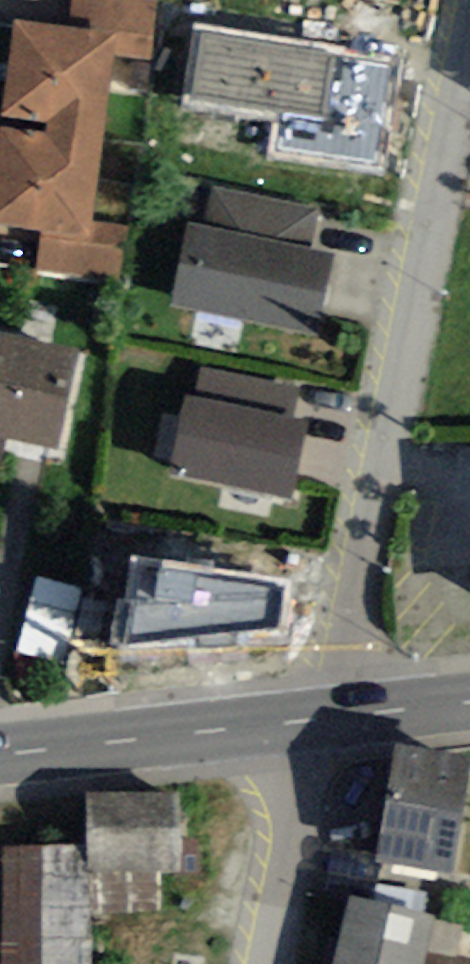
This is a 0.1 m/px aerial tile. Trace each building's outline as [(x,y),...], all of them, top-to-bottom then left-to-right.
[(2,116),(45,121),(45,127),(102,134),(113,55),(152,58),(154,0),(72,0),(69,26),(14,20),(2,116)] [(199,26),(186,101),(322,125),(335,50),(199,26)] [(1,126),(0,134),(0,225),(42,230),(37,271),(121,281),(128,226),(91,221),(102,134),(45,127),(44,131),(1,126)] [(313,249),(321,209),(215,188),(207,228),(313,249)] [(176,306),(320,332),(335,253),(313,249),(207,228),(191,227),(176,306)] [(58,450),(79,346),(0,330),(0,439),(4,440),(58,450)] [(297,417),(302,388),(203,369),(197,398),(297,417)] [(197,398),(185,396),(181,418),(171,463),(188,469),(185,476),(291,497),(305,418),(297,417),(197,398)] [(181,418),(163,413),(153,455),(171,463),(181,418)] [(118,598),(111,650),(190,643),(191,650),(245,651),(245,637),(283,634),(289,581),(133,555),(126,599),(118,598)] [(72,665),(87,588),(42,579),(26,656),(72,665)] [(469,765),(469,755),(393,744),(375,862),(454,873),(469,765)] [(181,873),(180,789),(84,790),(84,841),(0,842),(0,909),(1,963),(89,963),(89,910),(161,909),(161,873),(181,873)] [(432,915),(348,897),(334,963),(422,963),(432,915)]
